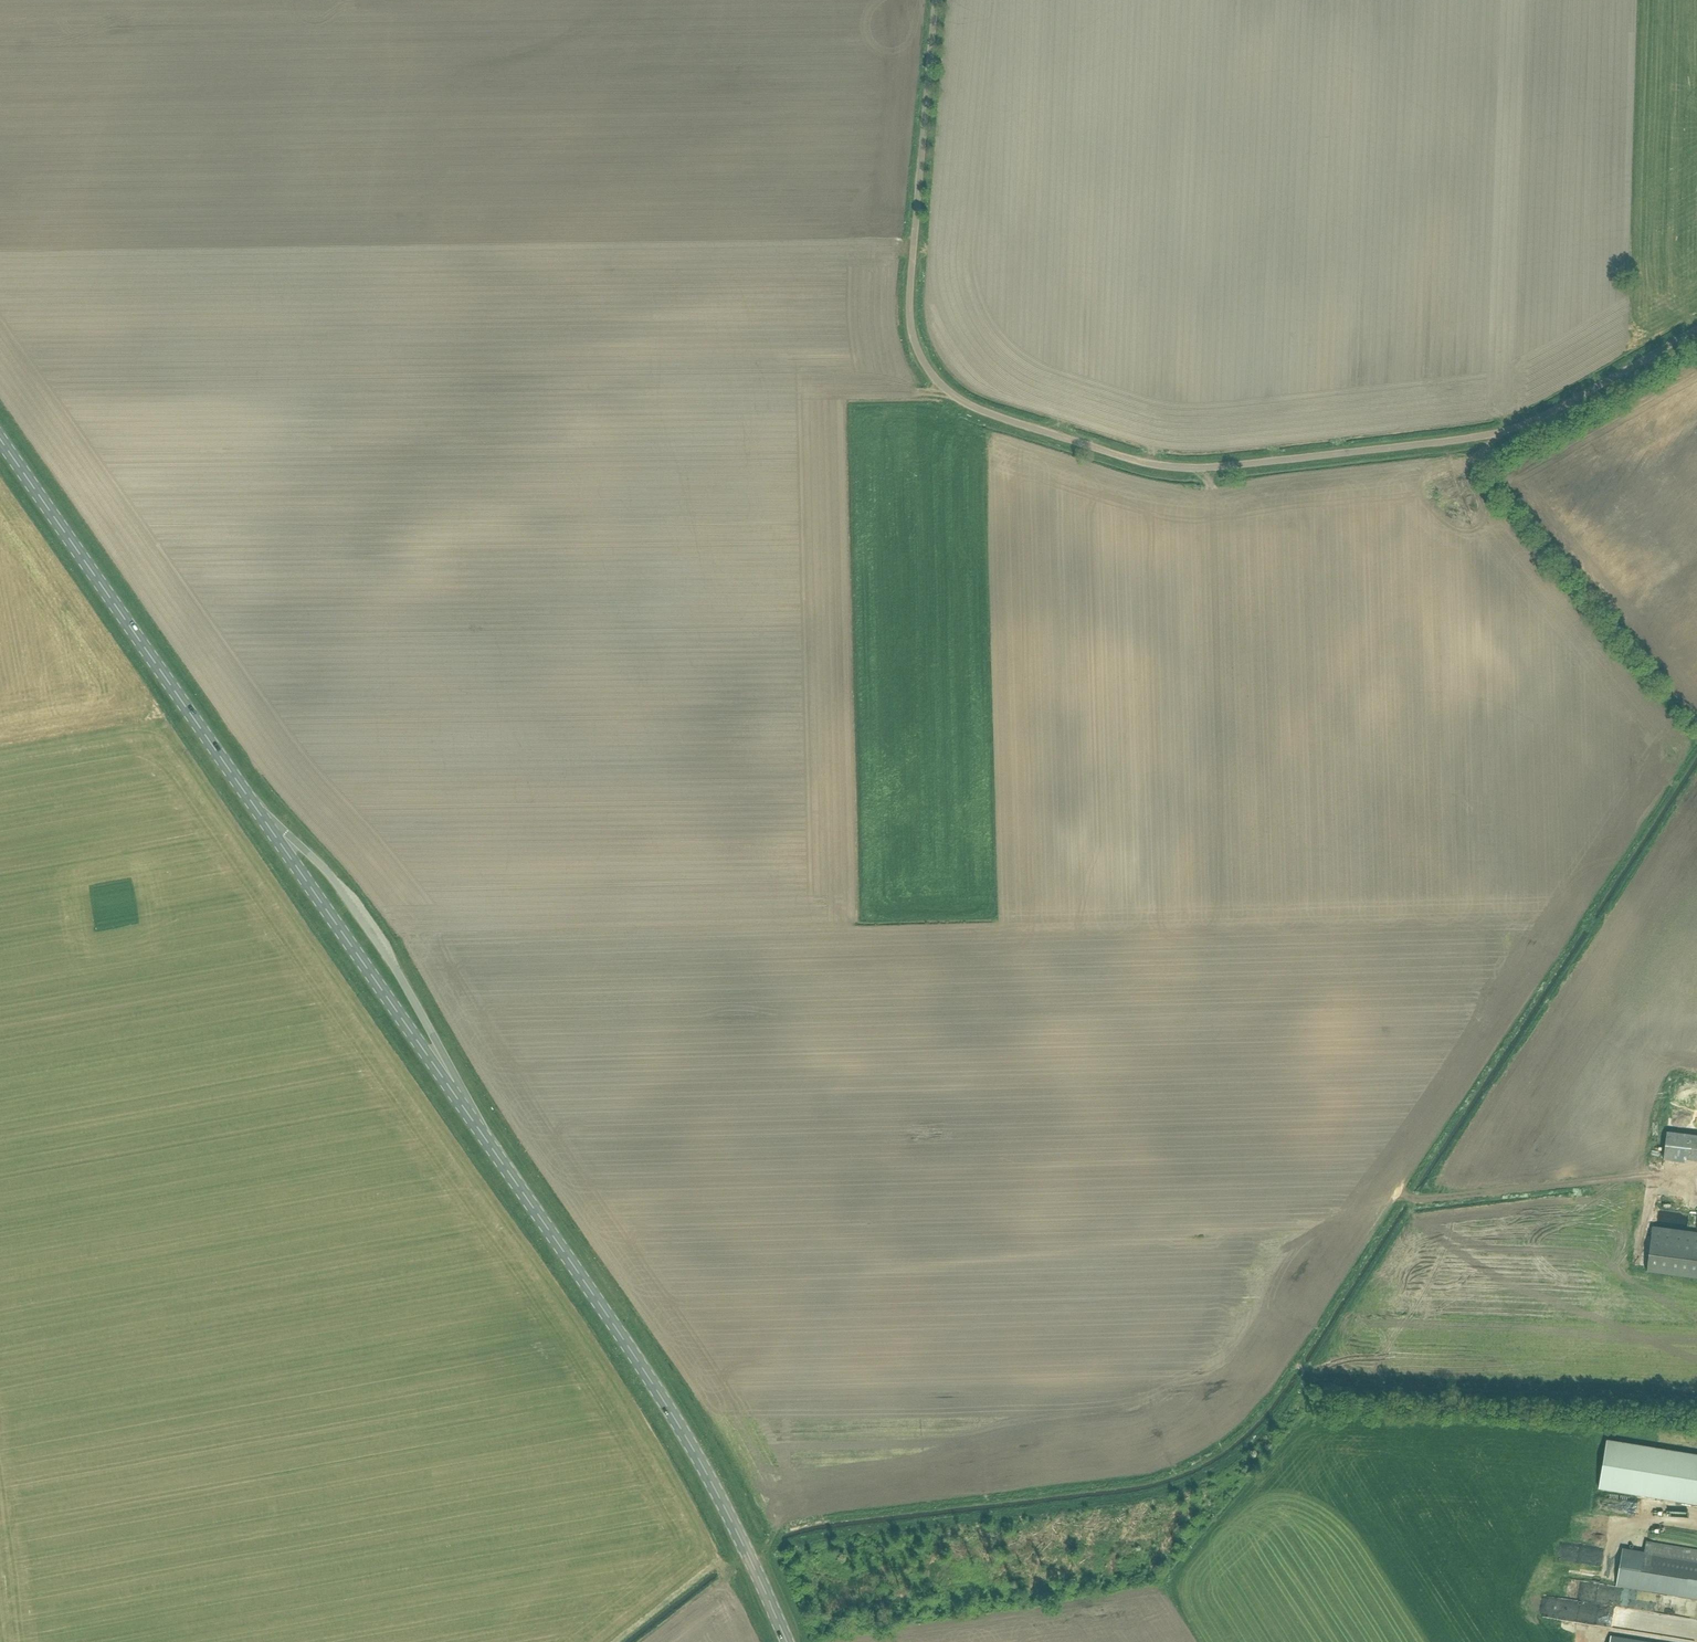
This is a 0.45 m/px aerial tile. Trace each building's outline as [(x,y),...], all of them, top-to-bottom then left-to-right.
[(1667,1132),(1664,1153),(1696,1157),(1696,1136),(1667,1132)] [(1653,1227),(1647,1272),(1696,1278),(1696,1232),(1653,1227)] [(1606,1440),(1598,1489),(1696,1505),(1696,1455),(1606,1440)] [(1646,1540),(1644,1551),(1621,1547),(1614,1584),(1696,1599),(1696,1549),(1646,1540)] [(1613,1616),(1618,1593),(1583,1586),(1577,1586),(1575,1593),(1575,1595),(1573,1608),(1574,1625),(1592,1624),(1594,1613),(1595,1623),(1599,1624),(1600,1617),(1613,1616)] [(1634,1607),(1635,1589),(1621,1587),(1619,1605),(1634,1607)] [(1696,1637),(1696,1630),(1696,1625),(1687,1626),(1688,1638),(1696,1637)]
